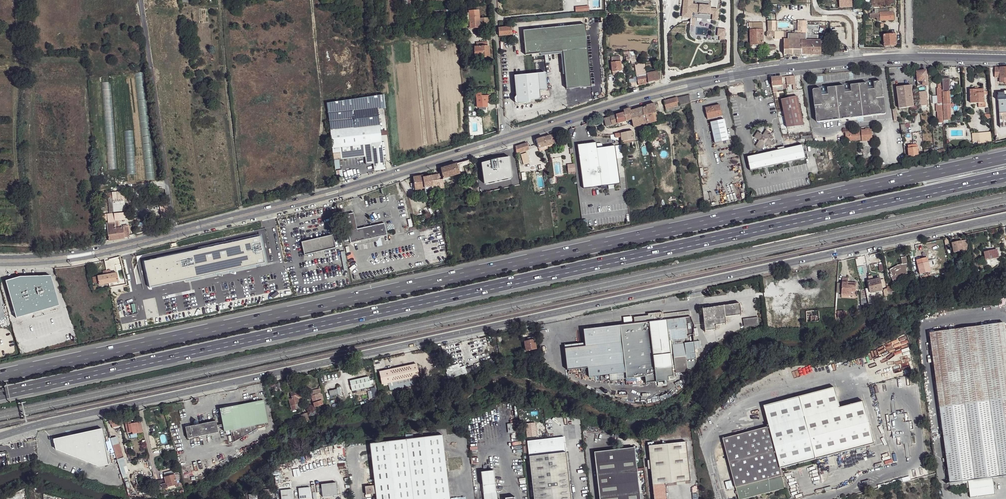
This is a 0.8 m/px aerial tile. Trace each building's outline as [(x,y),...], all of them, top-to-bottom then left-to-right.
[(717,21),(718,10),(710,9),(710,7),(692,5),(693,0),(684,0),(682,17),(717,21)] [(470,26),(470,28),(490,27),(489,10),(469,12),(470,21),(470,26)] [(880,17),(880,21),(894,20),(893,12),(880,13),(880,17)] [(777,21),(767,22),(767,32),(777,32),(777,21)] [(806,24),(806,21),(797,21),(797,31),(795,31),(795,34),(802,34),(802,24),(806,24)] [(591,86),(585,24),(523,30),(525,55),(563,51),(566,89),(591,86)] [(784,54),(821,55),(821,40),(818,41),(818,35),(813,35),(813,31),(818,31),(818,25),(806,25),(806,24),(802,24),(802,34),(795,34),(788,34),(788,40),(784,39),(784,54)] [(499,36),(512,35),(511,27),(498,28),(499,36)] [(750,30),(751,45),(763,44),(763,30),(750,30)] [(884,35),(884,47),(896,46),(895,34),(884,35)] [(476,42),(476,47),(475,48),(475,56),(480,56),(481,57),(489,56),(487,41),(476,42)] [(612,58),(612,63),(613,72),(613,75),(617,75),(617,72),(622,71),(621,62),(620,57),(612,58)] [(995,78),(1000,78),(1000,83),(1005,83),(1005,68),(995,67),(995,78)] [(647,70),(647,71),(649,83),(660,81),(658,68),(647,70)] [(639,86),(649,83),(647,71),(647,70),(637,73),(639,86)] [(916,71),(917,82),(918,86),(928,85),(926,70),(916,71)] [(546,72),(515,75),(516,96),(517,98),(519,101),(531,100),(540,99),(540,90),(547,90),(546,72)] [(771,77),(772,85),(783,84),(782,76),(771,77)] [(794,76),(786,76),(786,85),(795,84),(795,81),(794,76)] [(943,79),(943,91),(944,104),(945,117),(951,116),(950,104),(950,91),(949,81),(950,81),(950,78),(943,79)] [(822,96),(821,89),(814,90),(813,90),(813,91),(813,92),(813,94),(816,120),(816,121),(817,122),(818,122),(819,122),(885,114),(886,113),(882,83),(882,82),(881,82),(880,82),(874,82),(875,89),(868,90),(867,83),(850,85),(851,92),(845,93),(844,86),(827,88),(828,95),(822,96)] [(898,87),(899,92),(897,93),(898,103),(900,103),(901,108),(914,107),(911,85),(898,87)] [(970,90),(970,103),(978,103),(984,102),(984,95),(987,95),(987,92),(985,92),(985,89),(979,89),(975,89),(970,90)] [(919,92),(920,105),(927,105),(926,91),(919,92)] [(999,121),(1005,121),(1005,93),(998,94),(999,121)] [(477,98),(477,107),(487,107),(487,101),(487,97),(481,97),(481,94),(476,94),(476,98),(477,98)] [(327,103),(333,160),(365,157),(366,164),(374,163),(375,170),(385,169),(381,136),(380,131),(387,130),(384,95),(376,96),(327,103)] [(689,95),(677,97),(680,106),(680,109),(691,106),(690,100),(689,95)] [(781,100),(787,128),(804,126),(798,96),(781,100)] [(664,101),(666,109),(680,106),(677,97),(664,101)] [(643,108),(644,116),(646,116),(648,124),(655,122),(653,114),(657,114),(655,104),(647,106),(647,107),(643,108)] [(706,111),(708,118),(717,116),(717,117),(722,116),(720,105),(707,108),(707,111),(706,111)] [(624,110),(624,113),(626,122),(633,120),(632,119),(631,111),(630,108),(624,110)] [(631,111),(632,119),(644,116),(643,108),(631,111)] [(616,115),(618,124),(626,122),(624,113),(616,115)] [(633,120),(634,128),(648,124),(646,116),(644,116),(632,119),(633,120)] [(724,118),(710,121),(715,143),(729,139),(724,118)] [(759,141),(756,146),(761,149),(764,144),(770,148),(773,142),(768,139),(771,134),(766,130),(763,135),(757,132),(754,137),(759,141)] [(845,132),(846,144),(849,143),(849,141),(862,140),(862,141),(872,141),(872,130),(861,130),(861,131),(845,132)] [(621,133),(621,137),(622,144),(623,147),(626,147),(625,144),(625,141),(634,140),(633,131),(621,133)] [(972,134),(973,141),(991,141),(991,132),(972,134)] [(557,133),(543,137),(546,146),(553,144),(559,142),(558,138),(552,141),(551,140),(558,137),(557,133)] [(536,140),(538,148),(546,146),(543,137),(536,140)] [(577,144),(583,187),(620,182),(615,144),(597,147),(596,141),(577,144)] [(913,142),(913,145),(908,145),(909,158),(918,157),(917,141),(913,142)] [(526,142),(515,146),(515,153),(528,149),(526,142)] [(747,157),(750,171),(806,158),(803,145),(785,149),(784,147),(778,148),(778,150),(747,157)] [(494,151),(496,158),(507,155),(508,159),(514,157),(513,153),(515,153),(515,146),(511,146),(494,151)] [(923,149),(924,156),(934,154),(933,148),(923,149)] [(469,160),(457,164),(458,169),(462,167),(470,165),(469,160)] [(441,169),(443,179),(451,177),(460,173),(458,169),(457,164),(447,167),(441,169)] [(413,177),(415,190),(424,188),(423,178),(423,176),(413,177)] [(423,178),(424,188),(429,187),(433,187),(432,181),(431,176),(423,178)] [(432,181),(433,187),(440,185),(441,188),(444,188),(443,181),(443,179),(441,180),(440,180),(432,181)] [(112,197),(113,205),(125,204),(124,193),(112,194),(112,197)] [(285,224),(295,222),(293,212),(283,215),(285,224)] [(345,215),(348,231),(350,243),(387,235),(384,224),(357,229),(353,213),(345,215)] [(117,239),(116,229),(114,221),(114,216),(114,214),(109,214),(107,214),(105,214),(105,217),(102,217),(103,221),(108,221),(108,223),(107,223),(109,241),(117,239)] [(116,229),(117,239),(125,238),(123,227),(116,229)] [(301,243),(305,255),(335,248),(333,235),(301,243)] [(259,236),(144,261),(150,288),(265,263),(259,236)] [(951,242),(954,253),(960,252),(961,256),(965,255),(964,251),(966,251),(965,247),(968,247),(966,239),(951,242)] [(984,252),(986,261),(987,266),(993,264),(996,264),(995,259),(999,258),(997,249),(984,252)] [(889,270),(891,273),(893,276),(891,277),(894,282),(899,279),(897,277),(903,274),(907,274),(907,268),(908,268),(906,257),(901,257),(902,265),(898,265),(889,270)] [(916,260),(918,268),(916,268),(916,272),(919,271),(919,274),(931,271),(928,257),(916,260)] [(325,268),(321,269),(324,272),(325,277),(324,280),(328,280),(332,281),(335,283),(337,279),(340,277),(343,275),(341,271),(340,267),(340,265),(336,264),(332,263),(330,262),(328,265),(325,268)] [(98,276),(99,283),(99,285),(119,281),(117,273),(111,274),(110,270),(103,271),(103,275),(98,276)] [(5,281),(16,318),(59,305),(50,275),(36,279),(35,276),(21,280),(20,276),(12,279),(5,281)] [(842,278),(842,294),(851,295),(851,292),(856,292),(856,283),(850,283),(850,285),(848,285),(848,283),(848,278),(842,278)] [(868,281),(871,293),(883,290),(880,278),(868,281)] [(702,313),(705,331),(716,329),(715,324),(726,323),(725,317),(741,315),(740,304),(723,306),(724,311),(702,313)] [(805,311),(806,323),(820,322),(819,310),(805,311)] [(585,346),(564,349),(567,370),(587,368),(588,377),(609,374),(616,374),(617,379),(644,377),(645,383),(668,381),(667,377),(673,377),(672,370),(675,370),(687,368),(692,370),(696,362),(695,359),(692,335),(694,326),(689,326),(690,317),(690,311),(677,312),(677,315),(674,315),(674,313),(634,317),(634,323),(583,329),(584,343),(585,346)] [(758,317),(743,319),(744,326),(759,325),(758,317)] [(949,483),(968,480),(993,477),(1005,475),(1005,334),(1004,323),(929,333),(949,483)] [(524,341),(526,351),(536,349),(534,340),(524,341)] [(379,372),(382,384),(388,383),(390,390),(417,385),(416,377),(419,376),(416,364),(379,372)] [(448,377),(459,377),(458,364),(447,365),(448,377)] [(350,381),(352,391),(371,387),(369,377),(350,381)] [(310,391),(312,397),(314,407),(323,404),(322,400),(324,400),(321,388),(310,391)] [(723,439),(737,491),(737,494),(739,498),(743,498),(757,495),(761,494),(785,488),(784,483),(782,478),(780,469),(816,460),(874,444),(863,402),(840,408),(834,388),(799,397),(764,406),(769,427),(723,439)] [(291,393),(292,398),(289,399),(292,410),(296,409),(295,404),(299,403),(300,405),(303,405),(299,391),(291,393)] [(220,409),(224,431),(231,430),(234,442),(256,429),(256,425),(268,423),(263,400),(220,409)] [(301,415),(303,421),(310,419),(309,413),(301,415)] [(120,425),(118,418),(109,421),(111,428),(120,425)] [(185,427),(188,439),(218,432),(216,421),(199,425),(198,421),(195,420),(194,422),(194,425),(185,427)] [(124,422),(127,433),(132,432),(133,434),(143,432),(141,422),(131,424),(131,421),(124,422)] [(525,424),(527,437),(537,436),(536,430),(536,428),(535,423),(525,424)] [(54,439),(56,449),(99,467),(109,464),(102,429),(54,439)] [(423,430),(416,431),(417,438),(424,437),(423,432),(423,430)] [(375,485),(376,494),(376,498),(450,498),(442,435),(424,437),(417,438),(370,444),(375,485)] [(117,436),(110,438),(112,446),(119,443),(117,436)] [(534,498),(571,498),(564,437),(527,441),(534,498)] [(650,460),(651,469),(654,498),(666,498),(665,484),(676,482),(685,481),(690,481),(686,442),(648,446),(650,460)] [(112,446),(120,468),(123,467),(120,460),(124,458),(119,443),(112,446)] [(599,498),(640,498),(634,448),(594,452),(599,498)] [(481,473),(485,498),(497,498),(493,471),(481,473)] [(787,481),(795,480),(794,472),(786,473),(787,481)] [(155,482),(157,490),(167,488),(167,487),(172,486),(171,484),(177,482),(175,474),(174,474),(165,477),(164,477),(165,479),(155,482)] [(968,480),(970,498),(995,495),(993,477),(968,480)] [(335,483),(320,485),(322,497),(337,495),(335,483)] [(375,485),(365,486),(366,495),(376,494),(375,485)] [(299,498),(301,498),(311,498),(310,486),(298,487),(299,498)] [(280,493),(281,498),(292,498),(291,491),(280,493)]
